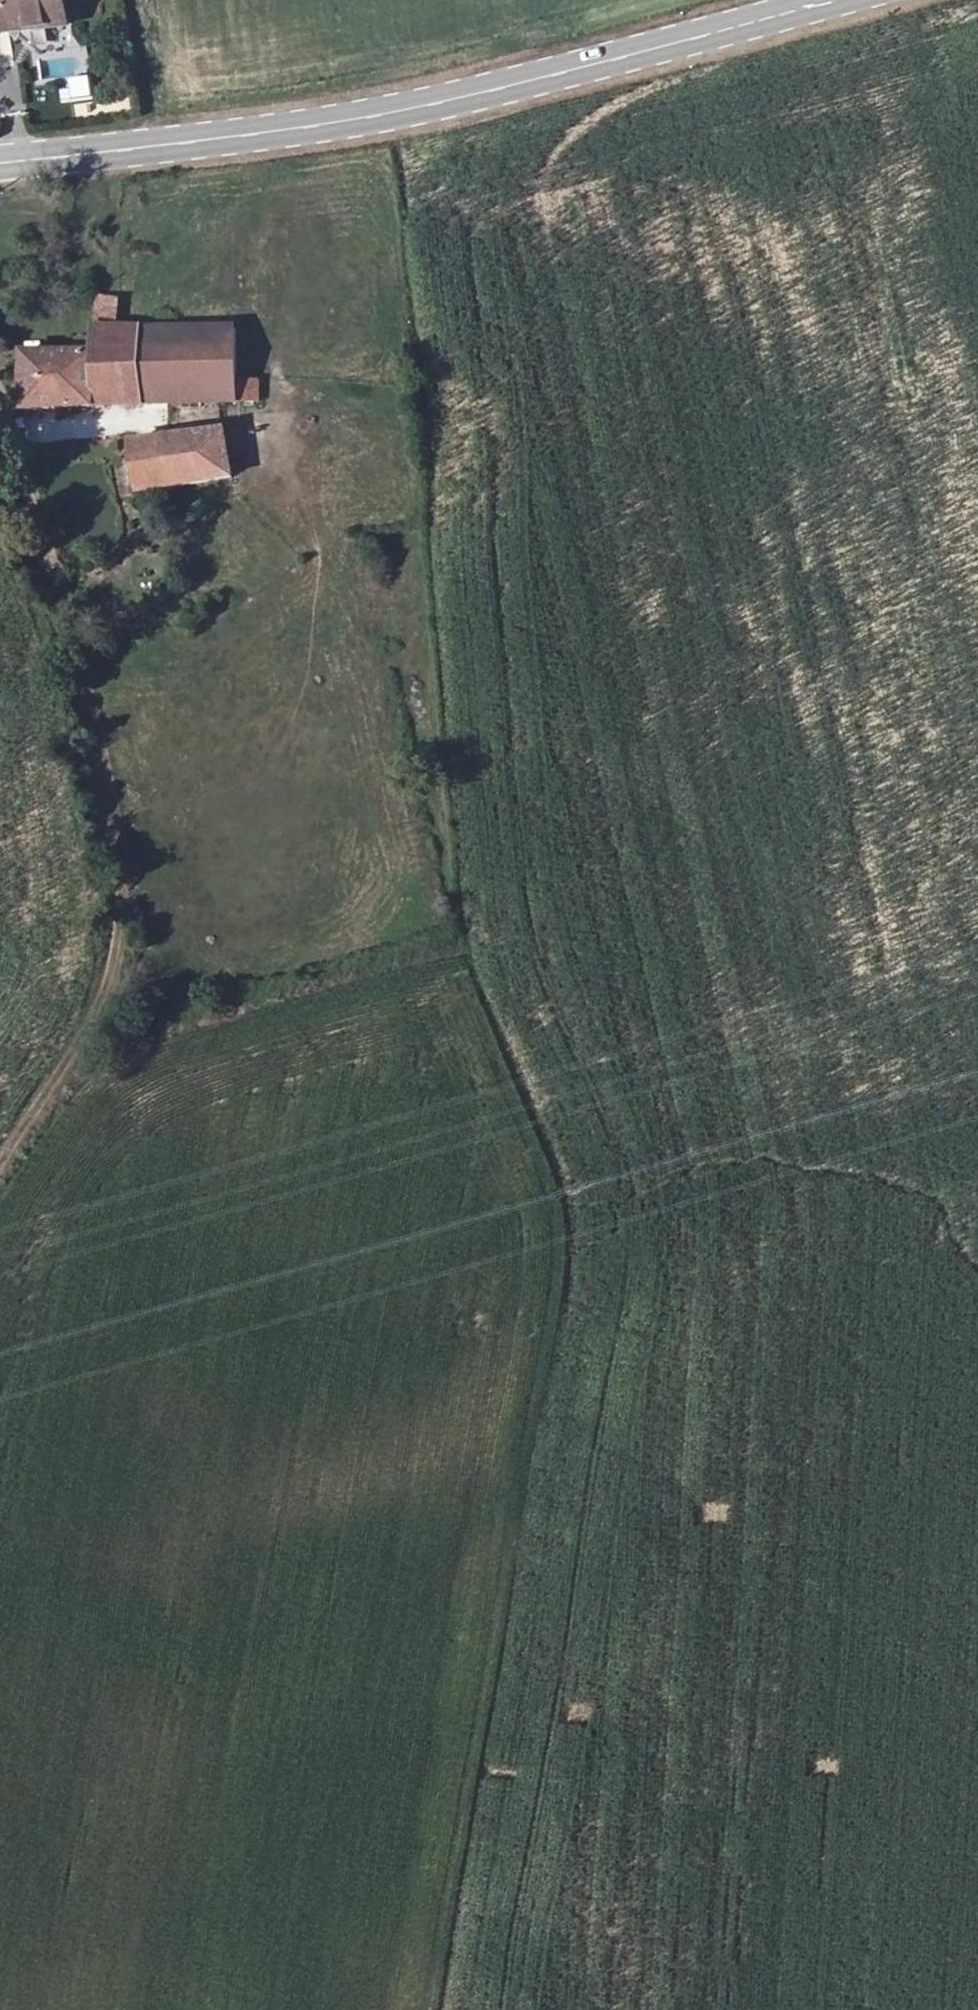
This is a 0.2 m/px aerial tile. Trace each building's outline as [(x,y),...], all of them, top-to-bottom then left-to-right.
[(43,49),(39,1),(12,4),(11,0),(0,0),(0,53),(43,49)] [(95,79),(75,80),(75,95),(96,94),(95,79)] [(94,355),(24,358),(24,413),(259,402),(258,382),(236,383),(235,329),(140,330),(139,304),(98,301),(94,355)] [(224,435),(132,447),(135,463),(118,466),(125,500),(233,479),(224,435)]
